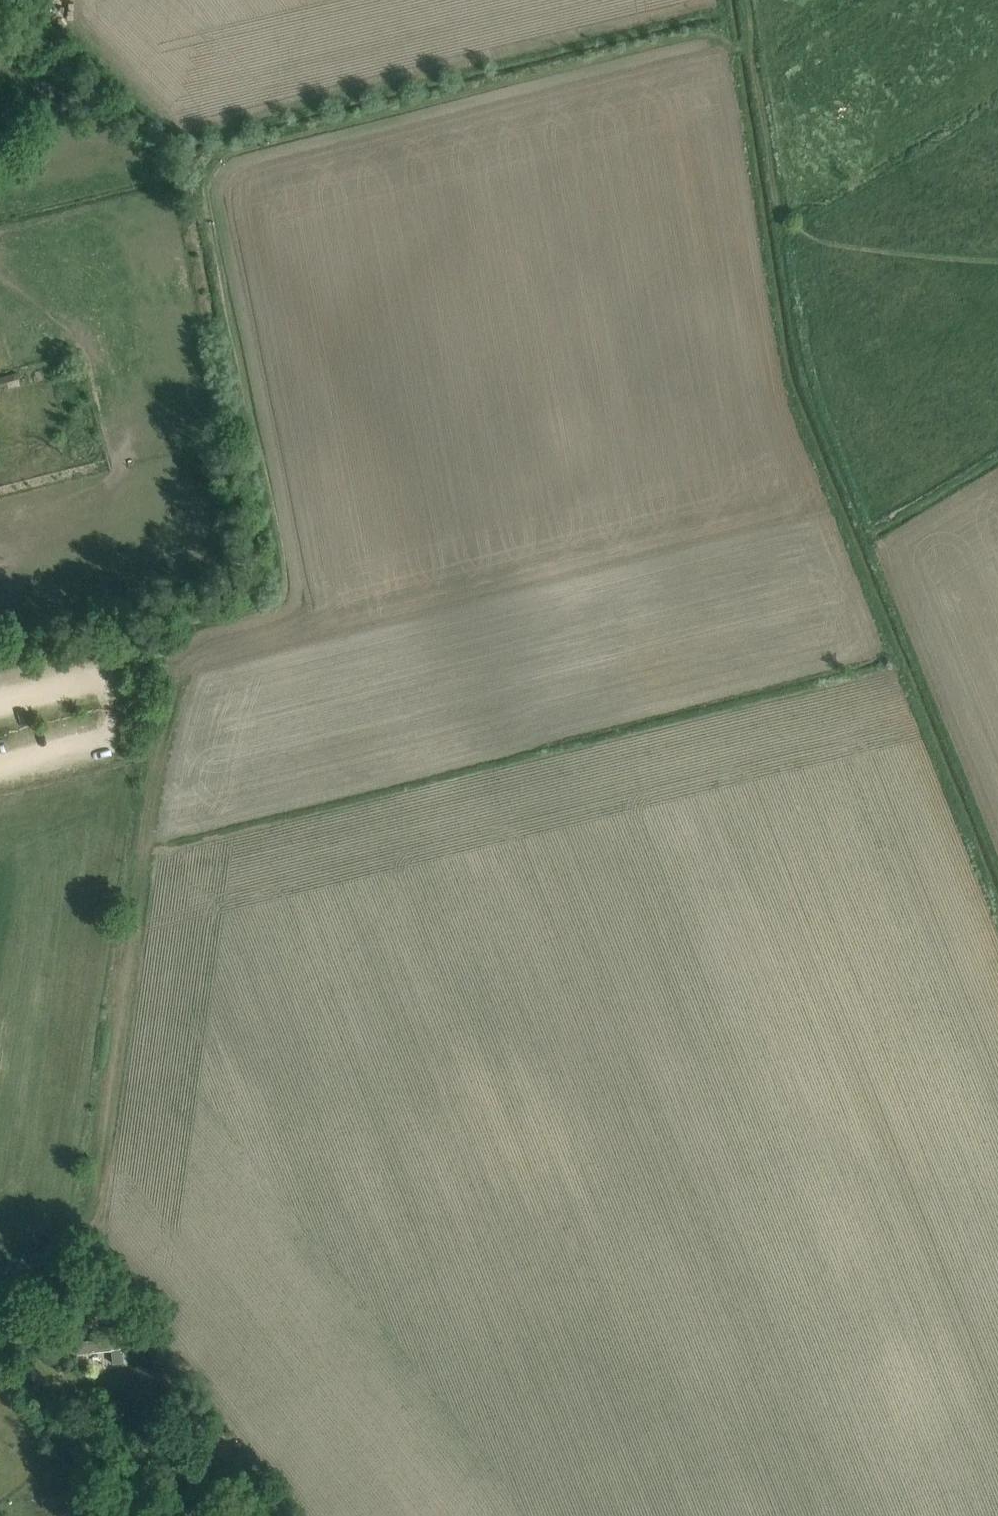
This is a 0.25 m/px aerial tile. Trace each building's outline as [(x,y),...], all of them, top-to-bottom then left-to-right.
[(134,1349),(132,1327),(112,1329),(113,1337),(75,1340),(77,1353),(114,1350),(115,1361),(127,1360),(126,1350),(134,1349)]
